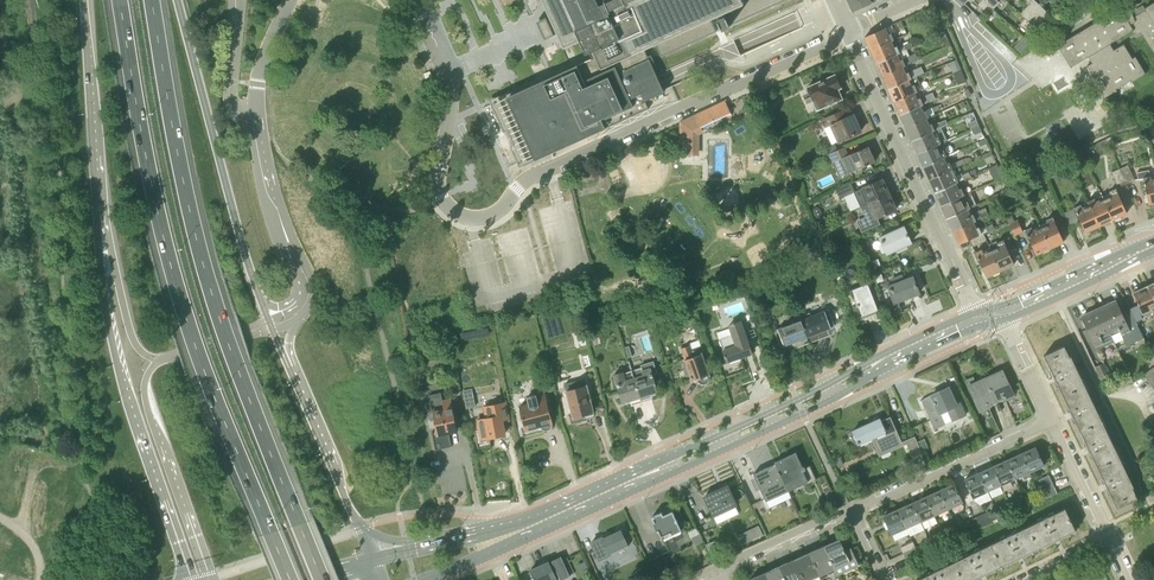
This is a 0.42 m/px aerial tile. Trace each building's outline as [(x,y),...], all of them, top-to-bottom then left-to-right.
[(663,89),(660,83),(656,73),(643,45),(654,40),(661,55),(716,31),(710,15),(725,8),(732,24),(784,0),(542,0),(552,22),(564,47),(578,43),(584,57),(589,55),(590,59),(577,65),(573,66),(565,70),(566,70),(495,102),(496,103),(522,161),(536,154),(535,153),(568,138),(570,143),(636,112),(633,106),(664,91),(663,89)] [(853,10),(875,0),(849,0),(853,10)] [(986,0),(974,0),(984,9),(985,8),(989,3),(986,0)] [(1028,5),(1021,13),(1036,28),(1041,32),(1055,18),(1035,0),(1022,0),(1028,5)] [(1145,7),(1146,9),(1134,16),(1127,5),(1123,8),(1122,6),(1058,44),(1071,66),(1089,55),(1093,62),(1087,65),(1094,77),(1097,74),(1099,77),(1093,81),(1103,98),(1117,90),(1116,88),(1131,79),(1132,81),(1146,73),(1136,55),(1129,60),(1127,57),(1131,54),(1124,43),(1114,49),(1110,42),(1133,29),(1133,30),(1134,29),(1139,26),(1153,51),(1153,2),(1145,7)] [(725,14),(718,18),(723,29),(730,26),(725,14)] [(871,49),(890,40),(894,39),(891,32),(888,33),(885,27),(865,36),(871,49)] [(1041,32),(1036,28),(1027,38),(1032,43),(1041,32)] [(945,46),(950,43),(951,43),(947,35),(941,38),(945,46)] [(1029,43),(1023,37),(1014,46),(1021,52),(1029,43)] [(890,40),(871,49),(877,62),(896,53),(900,51),(897,45),(894,47),(890,40)] [(896,53),(877,62),(883,75),(902,66),(918,59),(915,53),(899,59),(896,53)] [(902,66),(883,75),(889,88),(917,75),(924,72),(921,65),(906,72),(902,66)] [(958,85),(965,81),(961,69),(953,73),(958,85)] [(836,74),(807,87),(813,100),(815,99),(819,107),(842,97),(838,88),(842,86),(836,74)] [(917,75),(889,88),(895,101),(917,91),(923,88),(917,75)] [(963,99),(967,97),(971,95),(968,88),(959,92),(963,99)] [(917,91),(895,101),(901,114),(920,105),(935,98),(932,91),(919,97),(917,91)] [(680,125),(680,155),(699,155),(700,134),(703,132),(700,127),(731,113),(727,104),(725,101),(680,122),(680,125)] [(920,105),(901,114),(906,127),(928,117),(929,116),(926,110),(923,111),(920,105)] [(839,111),(823,118),(826,126),(829,125),(832,124),(839,140),(861,130),(854,113),(847,116),(843,118),(839,111)] [(928,117),(906,127),(912,140),(935,129),(933,125),(932,123),(931,123),(928,117)] [(970,122),(970,124),(972,129),(979,125),(976,119),(970,122)] [(982,131),(979,125),(972,129),(974,133),(976,134),(982,131)] [(935,129),(912,140),(918,153),(938,144),(940,143),(947,140),(941,127),(940,127),(935,129)] [(1100,150),(1109,146),(1106,139),(1097,143),(1100,150)] [(794,151),(793,141),(784,142),(785,152),(794,151)] [(825,147),(828,154),(837,150),(834,143),(825,147)] [(938,144),(918,153),(924,166),(943,157),(946,156),(947,155),(944,149),(943,149),(941,150),(938,144)] [(875,161),(868,145),(849,154),(845,146),(837,150),(828,154),(831,162),(842,157),(849,172),(875,161)] [(1079,160),(1085,158),(1081,151),(1076,153),(1079,160)] [(943,157),(924,166),(930,179),(949,170),(952,169),(953,168),(951,165),(950,162),(949,162),(946,163),(943,157)] [(962,159),(956,162),(958,166),(964,163),(972,160),(970,157),(967,158),(967,157),(962,159)] [(1043,167),(1049,179),(1056,175),(1051,163),(1043,167)] [(997,164),(988,168),(991,174),(1000,170),(997,164)] [(1120,168),(1126,183),(1135,180),(1128,165),(1120,168)] [(1049,179),(1043,167),(1029,174),(1035,185),(1049,179)] [(1126,183),(1120,168),(1112,172),(1118,187),(1126,183)] [(949,170),(930,179),(936,192),(955,183),(958,182),(958,181),(956,175),(955,175),(952,176),(949,170)] [(1153,203),(1153,178),(1152,178),(1150,170),(1137,173),(1138,179),(1143,178),(1149,204),(1153,203)] [(860,207),(867,204),(890,194),(889,192),(890,190),(889,187),(886,186),(883,178),(854,191),(851,183),(836,189),(840,198),(854,192),(860,207)] [(955,183),(936,192),(942,205),(964,194),(961,188),(958,189),(955,183)] [(1103,197),(1113,219),(1127,213),(1116,188),(1109,191),(1111,194),(1103,197)] [(964,194),(942,205),(947,217),(967,209),(977,204),(971,191),(964,194)] [(865,217),(857,220),(862,232),(880,224),(877,217),(896,209),(890,194),(861,207),(865,217)] [(1095,197),(1088,200),(1088,201),(1091,206),(1100,225),(1113,219),(1103,197),(1102,195),(1095,198),(1095,197)] [(1081,203),(1074,207),(1085,232),(1100,225),(1091,206),(1088,201),(1082,204),(1081,203)] [(1071,227),(1080,223),(1073,208),(1064,212),(1071,227)] [(967,209),(947,217),(953,230),(973,221),(988,215),(986,211),(980,213),(979,211),(970,215),(967,209)] [(1015,221),(1012,215),(1007,218),(1014,236),(1024,232),(1018,219),(1015,221)] [(1040,226),(1050,248),(1064,242),(1053,217),(1046,220),(1047,223),(1040,226)] [(969,239),(982,233),(979,226),(976,228),(973,221),(953,230),(959,243),(969,239)] [(888,254),(912,243),(904,226),(880,237),(888,254)] [(1050,248),(1040,226),(1033,230),(1031,226),(1025,229),(1036,254),(1050,248)] [(982,233),(969,239),(973,246),(987,240),(983,232),(982,233)] [(991,248),(1001,270),(1015,264),(1011,255),(1019,251),(1016,244),(1013,246),(1009,237),(1004,239),(997,242),(998,245),(991,248)] [(817,248),(809,251),(811,255),(813,259),(820,256),(818,252),(817,248)] [(1001,270),(991,248),(984,252),(983,249),(976,252),(986,276),(1001,270)] [(893,284),(880,289),(890,315),(902,310),(898,302),(920,293),(913,276),(905,280),(902,280),(900,275),(891,278),(893,284)] [(776,289),(783,286),(780,279),(773,282),(776,289)] [(857,318),(878,309),(868,283),(853,289),(859,304),(853,307),(857,318)] [(1130,309),(1136,322),(1143,319),(1140,314),(1142,313),(1143,313),(1152,309),(1153,312),(1153,311),(1153,298),(1149,286),(1134,293),(1139,305),(1130,309)] [(1143,338),(1136,322),(1130,309),(1130,308),(1121,312),(1116,301),(1099,309),(1114,341),(1118,349),(1143,338)] [(829,309),(802,320),(811,343),(830,335),(828,329),(835,326),(829,309)] [(1099,309),(1082,316),(1095,345),(1097,349),(1114,341),(1099,309)] [(811,343),(802,320),(774,331),(781,347),(789,344),(791,351),(811,343)] [(732,335),(720,339),(728,362),(752,353),(741,321),(735,323),(735,322),(732,323),(732,324),(729,325),(732,335)] [(692,350),(690,345),(682,349),(685,360),(683,360),(688,376),(691,375),(693,381),(698,379),(699,380),(701,382),(704,383),(707,382),(709,380),(710,378),(710,376),(709,375),(702,354),(704,354),(702,346),(692,350)] [(1066,350),(1046,359),(1063,395),(1085,385),(1071,356),(1069,357),(1066,350)] [(642,368),(632,371),(636,384),(643,402),(652,399),(651,394),(658,391),(653,374),(657,373),(654,361),(649,362),(641,365),(642,368)] [(1102,380),(1110,377),(1104,363),(1095,367),(1102,380)] [(1149,382),(1153,378),(1153,366),(1143,374),(1149,382)] [(636,384),(632,371),(623,374),(623,373),(614,375),(623,403),(631,400),(632,406),(643,402),(636,384)] [(1002,371),(986,378),(995,399),(1003,395),(1005,399),(1013,395),(1002,371)] [(995,399),(986,378),(970,386),(980,409),(987,406),(986,403),(995,399)] [(571,424),(584,420),(584,417),(594,414),(585,379),(566,384),(573,413),(569,415),(571,424)] [(1102,421),(1085,385),(1063,395),(1080,432),(1102,421)] [(523,436),(552,429),(554,427),(544,387),(534,389),(535,394),(528,396),(530,404),(520,406),(526,427),(521,428),(523,436)] [(956,403),(948,388),(922,400),(930,418),(935,429),(945,424),(940,413),(947,410),(952,421),(967,414),(961,401),(956,403)] [(431,415),(430,417),(430,419),(432,421),(435,421),(437,434),(432,435),(435,450),(451,447),(448,432),(457,430),(452,398),(444,400),(442,392),(430,395),(431,402),(433,413),(431,415)] [(477,448),(491,446),(489,438),(505,435),(503,424),(504,424),(504,420),(508,419),(505,402),(485,406),(487,417),(479,419),(481,430),(474,431),(477,448)] [(902,443),(890,417),(882,421),(880,419),(879,419),(875,417),(870,423),(853,432),(857,441),(859,444),(872,438),(879,453),(902,443)] [(1102,421),(1080,432),(1097,468),(1119,457),(1102,421)] [(918,441),(915,436),(905,441),(907,444),(912,456),(922,451),(922,450),(918,441)] [(924,438),(918,441),(922,450),(928,447),(924,438)] [(1036,447),(1021,453),(1030,471),(1044,465),(1036,447)] [(775,462),(776,464),(787,487),(806,479),(808,483),(816,480),(810,466),(805,468),(804,466),(803,467),(797,455),(796,452),(775,462)] [(1030,471),(1021,453),(1007,460),(1016,477),(1023,474),(1024,478),(1031,475),(1030,471)] [(833,458),(837,467),(843,464),(839,455),(833,458)] [(1120,457),(1098,468),(1115,504),(1135,494),(1132,488),(1134,487),(1120,457)] [(1016,477),(1007,460),(992,466),(1001,484),(1016,477)] [(776,464),(754,474),(755,477),(761,489),(761,490),(764,488),(768,496),(787,487),(776,464)] [(1001,484),(992,466),(979,473),(987,490),(1001,484)] [(987,490),(979,473),(965,479),(973,497),(987,490)] [(1039,486),(1051,481),(1048,475),(1036,481),(1039,486)] [(1042,492),(1054,487),(1051,481),(1039,486),(1042,492)] [(955,483),(940,490),(948,509),(963,502),(955,483)] [(713,514),(735,504),(727,486),(705,496),(713,514)] [(1054,487),(1042,492),(1044,498),(1057,493),(1054,487)] [(948,509),(940,490),(926,497),(934,515),(948,509)] [(934,515),(926,497),(913,503),(921,521),(934,515)] [(921,521),(913,503),(898,509),(907,528),(921,521)] [(995,507),(987,511),(992,521),(1000,517),(995,507)] [(1028,526),(1039,548),(1076,530),(1065,508),(1028,526)] [(907,528),(898,509),(884,516),(893,534),(907,528)] [(662,512),(652,517),(655,523),(653,524),(657,532),(659,531),(661,536),(662,537),(667,535),(674,532),(680,529),(672,511),(664,515),(662,512)] [(993,524),(992,521),(987,511),(981,514),(987,527),(993,524)] [(987,527),(981,514),(975,517),(981,530),(987,527)] [(981,530),(975,517),(970,519),(976,532),(981,530)] [(976,532),(970,519),(964,522),(965,525),(969,532),(970,535),(976,532)] [(969,532),(965,525),(957,529),(961,536),(969,532)] [(752,529),(756,537),(763,534),(759,526),(752,529)] [(1039,548),(1028,526),(991,544),(1001,566),(1039,548)] [(961,536),(957,529),(949,533),(952,540),(961,536)] [(595,549),(588,553),(592,563),(599,560),(610,555),(609,553),(627,545),(621,531),(603,539),(603,538),(592,543),(595,549)] [(695,546),(703,542),(699,533),(691,537),(695,546)] [(840,538),(824,546),(835,568),(838,575),(847,571),(844,564),(851,561),(856,559),(851,548),(846,551),(840,538)] [(916,547),(904,553),(907,560),(920,555),(933,548),(930,540),(916,547)] [(901,547),(904,553),(916,547),(914,542),(901,547)] [(962,579),(972,579),(1001,566),(991,544),(953,562),(962,579)] [(835,568),(824,546),(809,552),(820,575),(835,568)] [(809,552),(794,559),(804,579),(809,579),(820,575),(809,552)] [(920,555),(907,560),(910,565),(922,559),(920,555)] [(562,579),(570,576),(575,573),(568,558),(563,560),(561,556),(552,560),(554,564),(551,566),(549,562),(531,570),(534,578),(533,578),(534,579),(561,579),(562,579)] [(794,559),(780,566),(786,579),(804,579),(794,559)] [(953,562),(916,579),(962,579),(953,562)] [(780,566),(765,572),(769,579),(786,579),(780,566)]
